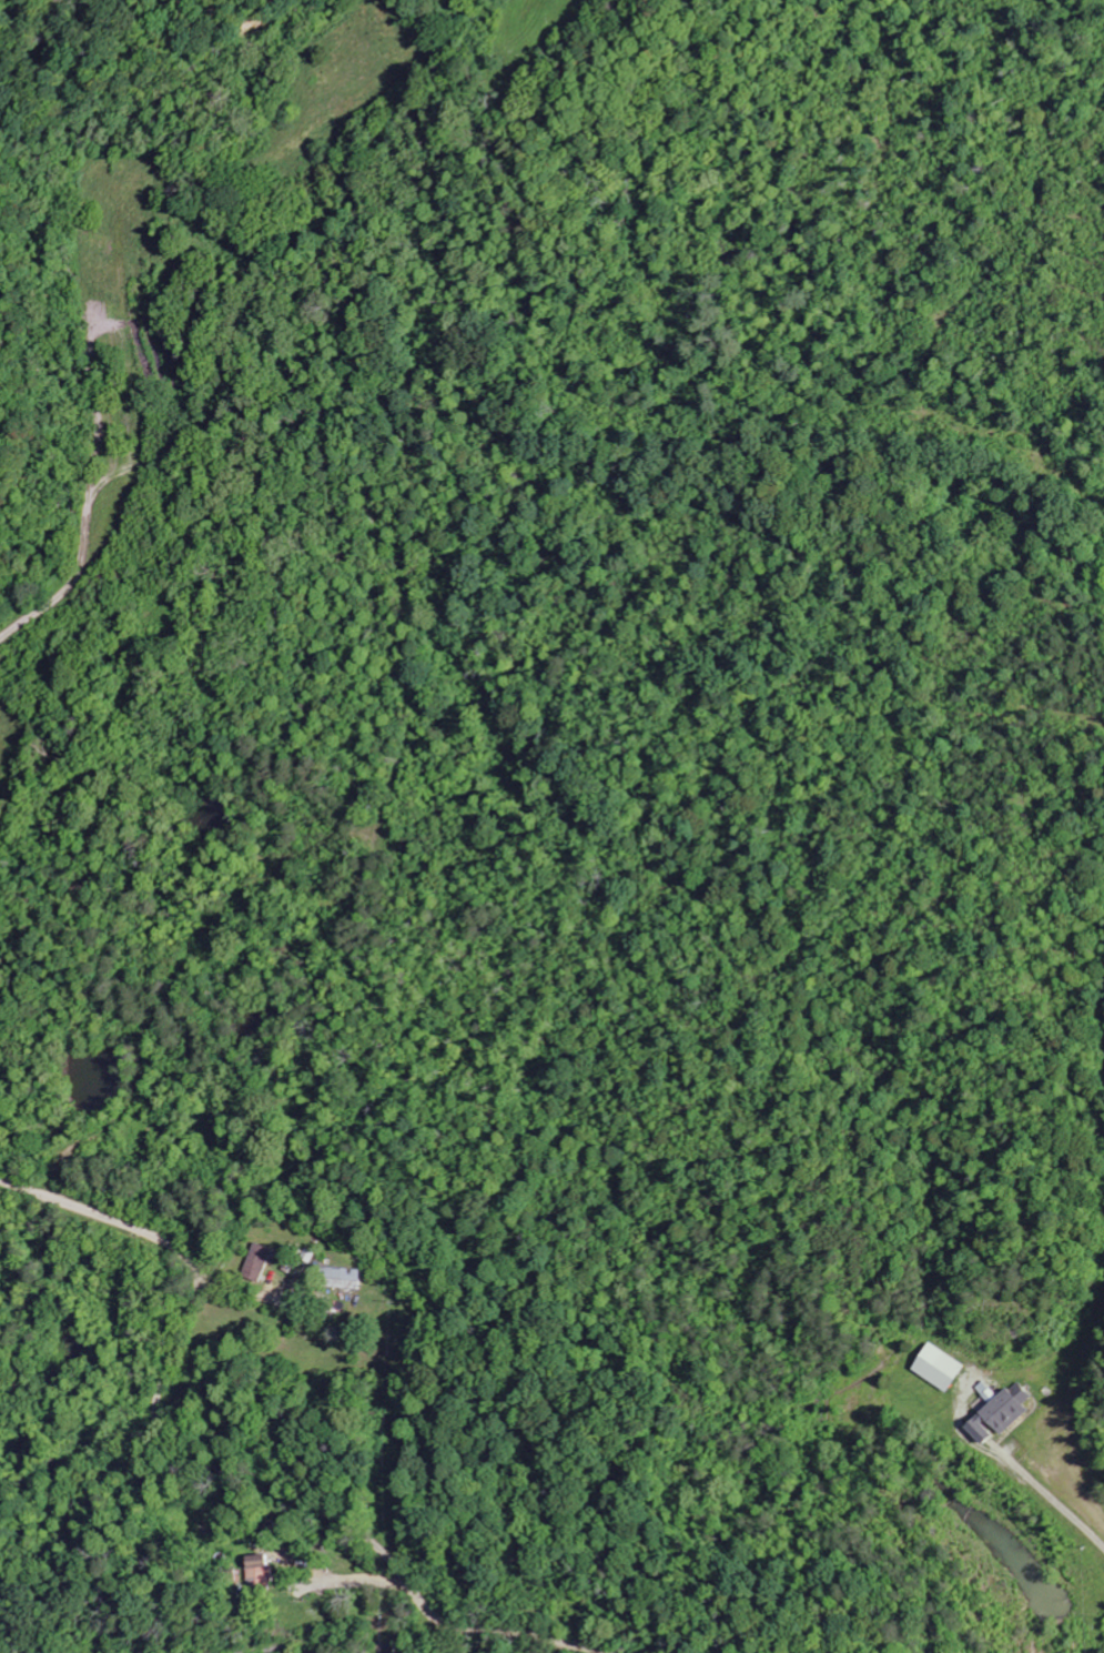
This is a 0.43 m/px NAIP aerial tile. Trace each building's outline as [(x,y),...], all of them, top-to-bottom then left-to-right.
[(260,1283),(272,1250),(254,1243),(242,1277),(260,1283)] [(361,1270),(319,1268),(318,1289),(360,1290),(361,1270)] [(908,1369),(944,1394),(963,1367),(926,1342),(908,1369)] [(999,1438),(1027,1410),(1022,1405),(1029,1397),(1016,1383),(1007,1391),(1004,1387),(963,1427),(981,1446),(995,1434),(999,1438)] [(270,1569),(265,1569),(264,1556),(244,1556),(245,1589),(271,1588),(270,1569)]
